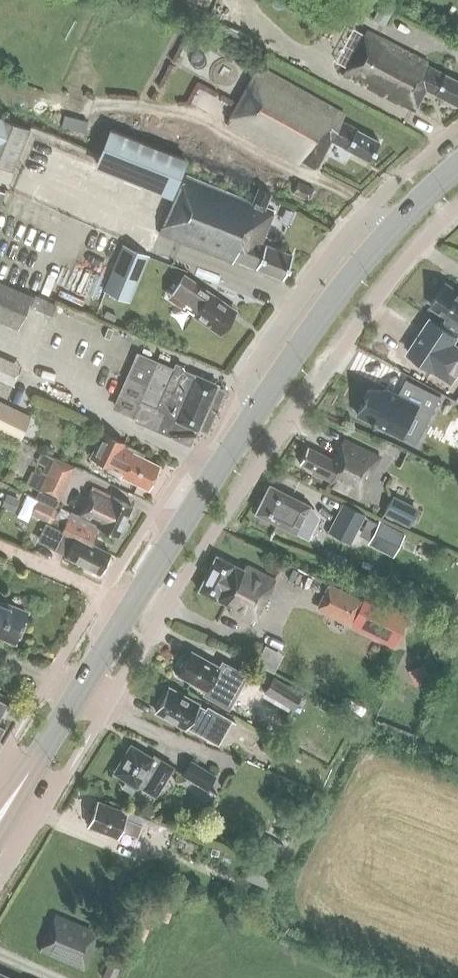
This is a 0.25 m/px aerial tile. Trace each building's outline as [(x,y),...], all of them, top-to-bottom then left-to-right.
[(382,25),(391,9),(380,3),(371,19),(382,25)] [(342,75),(398,106),(398,105),(414,113),(424,91),(457,106),(457,82),(424,67),(426,64),(366,31),(342,75)] [(344,114),(258,66),(226,123),(299,163),(300,161),(315,169),(330,140),(369,160),(379,141),(355,129),(356,128),(341,120),(344,114)] [(12,170),(29,127),(0,115),(0,165),(12,170)] [(186,158),(108,128),(93,167),(170,198),(186,158)] [(184,175),(159,233),(232,263),(234,259),(282,279),(292,255),(261,243),(274,211),(264,207),(270,193),(258,188),(252,202),(184,175)] [(313,189),(297,182),(292,192),(308,199),(313,189)] [(104,289),(129,300),(148,255),(123,244),(104,289)] [(193,313),(192,314),(206,324),(207,323),(220,332),(235,311),(224,304),(225,303),(208,291),(208,292),(183,275),(168,296),(193,313)] [(19,325),(28,304),(49,313),(53,303),(32,294),(31,295),(0,282),(0,317),(19,325)] [(446,315),(445,317),(446,318),(442,322),(457,333),(457,292),(445,283),(430,305),(446,315)] [(408,353),(433,369),(434,368),(451,379),(457,368),(457,347),(451,343),(455,336),(430,319),(408,353)] [(18,384),(26,362),(0,353),(0,377),(18,384)] [(216,386),(217,384),(195,375),(182,370),(182,367),(175,364),(173,369),(156,361),(131,419),(188,444),(197,430),(198,428),(206,432),(224,390),(216,386)] [(369,422),(372,423),(373,422),(402,437),(416,409),(430,416),(441,396),(406,379),(398,395),(389,391),(386,397),(368,389),(356,413),(370,420),(369,422)] [(29,420),(0,406),(0,431),(19,440),(29,420)] [(143,458),(143,454),(143,453),(101,434),(89,458),(122,473),(120,476),(147,488),(158,465),(143,458)] [(358,498),(379,457),(343,439),(332,459),(307,447),(299,463),(313,470),(312,472),(329,481),(328,483),(358,498)] [(58,500),(65,487),(43,477),(37,490),(58,500)] [(254,512),(276,523),(294,533),(309,505),(268,485),(254,512)] [(89,547),(91,543),(98,527),(118,536),(132,506),(91,487),(78,516),(60,508),(52,524),(62,529),(60,533),(89,547)] [(12,511),(17,498),(5,493),(0,506),(12,511)] [(418,508),(392,494),(382,513),(409,527),(418,508)] [(375,546),(378,539),(386,525),(364,513),(342,502),(327,531),(349,543),(353,535),(375,546)] [(50,523),(57,510),(44,504),(38,517),(50,523)] [(38,536),(67,550),(65,555),(99,572),(109,552),(91,543),(89,547),(60,533),(62,529),(52,524),(46,521),(38,536)] [(275,578),(246,563),(243,568),(215,555),(198,590),(230,605),(228,609),(252,622),(275,578)] [(357,610),(362,600),(328,583),(315,609),(349,626),(357,610)] [(357,610),(349,626),(393,647),(408,615),(365,594),(362,600),(357,610)] [(13,641),(25,611),(0,601),(0,636),(13,641)] [(206,689),(211,679),(228,689),(238,671),(221,661),(219,665),(210,660),(209,662),(190,651),(177,673),(206,689)] [(407,671),(413,687),(430,679),(423,664),(407,671)] [(263,692),(292,708),(299,693),(271,678),(263,692)] [(156,704),(157,707),(155,710),(173,720),(172,722),(184,729),(191,714),(210,725),(217,712),(203,704),(199,712),(194,709),(198,703),(186,697),(185,698),(167,688),(162,697),(159,699),(156,704)] [(1,732),(3,728),(2,725),(4,720),(1,719),(12,699),(0,692),(0,732),(1,732)] [(230,717),(226,726),(238,733),(243,724),(230,717)] [(151,758),(130,746),(114,772),(126,779),(122,786),(131,792),(136,784),(154,795),(172,767),(153,755),(151,758)] [(214,775),(190,760),(182,774),(206,789),(214,775)] [(155,829),(142,824),(125,818),(127,812),(97,801),(87,825),(101,830),(100,831),(117,838),(120,830),(151,842),(155,829)] [(165,829),(163,836),(171,839),(174,833),(171,832),(165,829)] [(276,861),(284,846),(274,841),(266,856),(276,861)] [(251,859),(247,870),(258,875),(254,883),(265,888),(273,868),(251,859)] [(83,969),(99,932),(55,914),(39,951),(83,969)] [(121,964),(110,959),(102,977),(104,977),(115,977),(121,964)]
